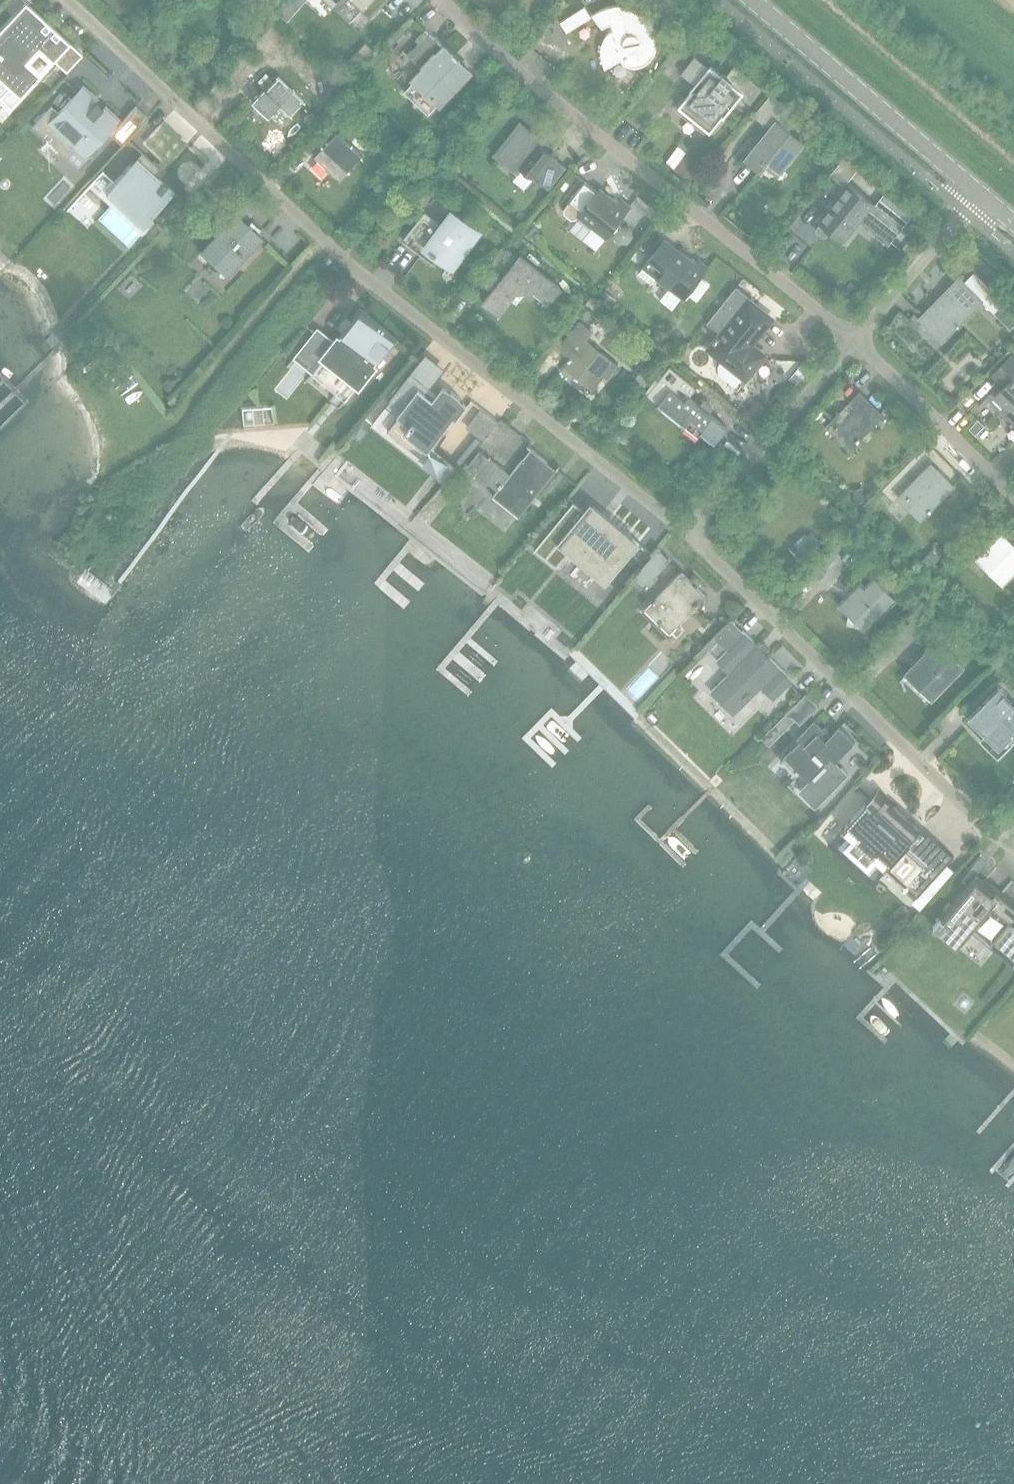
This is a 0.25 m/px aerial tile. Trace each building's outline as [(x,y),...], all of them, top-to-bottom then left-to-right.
[(166,6),(171,12),(184,2),(183,0),(173,0),(166,6)] [(348,16),(356,7),(368,18),(385,0),(331,0),(348,16)] [(279,8),(275,12),(286,22),(289,18),(294,13),(283,3),(279,8)] [(647,61),(652,59),(654,54),(656,49),(656,43),(656,38),(655,33),(654,28),(651,23),(649,18),(645,14),(641,11),(636,8),(631,6),(626,5),(621,4),(616,4),(610,5),(605,7),(600,9),(596,12),(592,16),(607,35),(604,40),(603,46),(602,52),(602,58),(603,63),(605,69),(622,62),(627,63),(632,64),(637,64),(642,63),(647,61)] [(19,96),(34,80),(18,66),(38,45),(66,71),(82,54),(29,5),(0,37),(0,79),(19,96)] [(567,31),(591,16),(584,6),(560,21),(567,31)] [(444,49),(443,50),(440,48),(442,46),(425,31),(416,40),(419,43),(407,55),(421,69),(422,67),(425,70),(415,81),(439,103),(469,72),(444,49)] [(365,42),(345,63),(353,71),(373,50),(365,42)] [(275,51),(246,83),(260,96),(265,91),(280,104),(304,78),(275,51)] [(722,75),(710,65),(709,66),(695,55),(680,73),(695,84),(690,90),(691,91),(678,107),(710,132),(722,116),(724,117),(741,96),(750,104),(763,87),(734,64),(726,75),(724,74),(722,75)] [(73,88),(62,78),(45,97),(56,106),(73,88)] [(75,142),(85,152),(115,120),(81,88),(57,112),(50,106),(37,120),(38,121),(41,117),(70,145),(72,143),(73,144),(75,142)] [(805,142),(781,123),(790,111),(771,96),(754,118),(768,130),(744,160),(773,183),(805,142)] [(145,118),(134,107),(109,134),(120,145),(145,118)] [(356,114),(347,123),(355,130),(363,122),(356,114)] [(519,125),(496,155),(515,170),(518,167),(546,189),(564,166),(537,145),(540,141),(519,125)] [(362,156),(336,132),(313,157),(338,181),(362,156)] [(834,144),(820,151),(825,163),(840,155),(834,144)] [(90,184),(138,229),(173,191),(154,173),(159,167),(141,151),(113,181),(102,171),(90,184)] [(687,154),(676,170),(690,180),(701,164),(687,154)] [(577,218),(579,216),(607,238),(631,206),(622,199),(619,203),(600,189),(598,192),(584,182),(564,208),(564,213),(571,219),(577,218)] [(822,224),(817,229),(818,233),(823,237),(826,236),(831,231),(844,241),(863,217),(892,240),(900,229),(879,213),(881,211),(848,184),(818,221),(822,224)] [(481,231),(452,210),(442,223),(425,211),(402,239),(406,242),(406,241),(426,255),(430,250),(453,267),(481,231)] [(519,211),(514,217),(521,222),(526,216),(519,211)] [(260,238),(234,214),(206,245),(232,269),(260,238)] [(523,230),(530,238),(539,230),(531,222),(523,230)] [(620,225),(614,232),(618,241),(628,243),(634,235),(630,226),(620,225)] [(657,242),(648,235),(640,245),(649,252),(657,242)] [(656,277),(685,298),(708,268),(698,260),(695,264),(677,250),(675,252),(662,243),(643,267),(644,267),(640,272),(641,276),(649,282),(653,281),(656,277)] [(506,259),(510,254),(502,246),(489,262),(494,266),(503,256),(506,259)] [(492,291),(484,302),(499,314),(520,286),(527,285),(549,302),(561,287),(520,256),(503,278),(488,267),(478,280),(492,291)] [(1005,302),(974,271),(964,282),(959,277),(919,318),(942,341),(982,300),(1011,328),(1013,325),(1013,311),(1005,302)] [(733,365),(745,375),(750,367),(753,369),(763,357),(753,350),(755,348),(747,342),(769,315),(748,299),(735,288),(707,322),(721,333),(710,347),(724,358),(726,354),(736,362),(733,365)] [(608,306),(615,298),(605,290),(598,298),(608,306)] [(316,330),(299,351),(317,366),(313,371),(348,398),(360,383),(395,339),(360,312),(334,344),(316,330)] [(570,356),(563,365),(592,388),(607,369),(610,372),(617,363),(586,338),(592,331),(580,321),(559,348),(570,356)] [(1010,355),(993,373),(1005,385),(995,395),(1013,414),(1013,359),(1010,355)] [(803,361),(787,380),(795,386),(811,368),(803,361)] [(699,405),(692,399),(700,390),(670,365),(646,394),(658,404),(657,405),(684,427),(687,423),(713,444),(727,427),(709,412),(713,407),(704,399),(699,405)] [(655,375),(644,366),(633,379),(644,388),(655,375)] [(389,401),(377,417),(428,457),(435,449),(446,436),(441,433),(454,417),(456,419),(467,406),(466,405),(465,404),(465,403),(464,402),(463,401),(462,400),(461,399),(460,398),(459,397),(458,396),(457,395),(456,394),(454,393),(453,392),(452,391),(451,391),(449,390),(448,389),(447,388),(445,388),(444,387),(443,387),(442,387),(433,399),(425,393),(430,387),(411,372),(389,400),(389,401)] [(748,400),(757,410),(771,397),(762,387),(748,400)] [(709,393),(704,399),(713,407),(709,412),(727,427),(736,414),(709,393)] [(882,416),(859,393),(826,427),(848,449),(882,416)] [(948,398),(945,402),(951,408),(955,404),(957,402),(951,395),(948,398)] [(466,427),(482,439),(497,421),(481,407),(466,427)] [(974,423),(969,428),(975,434),(980,429),(984,425),(978,419),(974,423)] [(475,436),(455,461),(459,464),(479,440),(475,436)] [(519,517),(520,516),(557,468),(531,447),(509,474),(488,457),(475,473),(496,490),(491,496),(519,517)] [(708,461),(702,468),(707,473),(711,477),(718,469),(713,466),(708,461)] [(954,486),(931,464),(898,498),(921,520),(954,486)] [(864,500),(861,487),(851,489),(854,502),(864,500)] [(590,502),(584,510),(574,501),(534,549),(557,567),(569,551),(607,581),(641,542),(638,540),(637,541),(609,517),(590,502)] [(794,543),(806,556),(820,543),(810,532),(806,536),(804,533),(794,543)] [(1000,533),(975,559),(1002,585),(1013,573),(1013,547),(1000,533)] [(936,544),(920,560),(929,569),(945,553),(936,544)] [(658,548),(634,576),(647,589),(658,578),(655,576),(671,560),(658,548)] [(677,625),(706,594),(682,571),(646,607),(660,622),(667,615),(677,625)] [(865,586),(861,581),(839,603),(865,629),(895,599),(873,577),(865,586)] [(940,621),(925,605),(913,616),(928,632),(940,621)] [(791,680),(743,632),(730,619),(695,656),(698,659),(717,639),(727,649),(715,660),(728,673),(709,691),(733,714),(759,688),(771,700),(791,680)] [(933,652),(928,648),(907,669),(933,695),(962,666),(941,644),(933,652)] [(996,688),(966,719),(983,736),(980,739),(998,756),(1013,741),(1013,736),(1012,734),(1013,733),(1013,706),(996,688)] [(799,724),(818,705),(806,693),(784,714),(792,717),(799,724)] [(799,741),(781,760),(794,773),(800,767),(810,776),(808,779),(812,783),(804,792),(817,805),(814,808),(815,809),(848,775),(835,762),(854,743),(837,726),(829,735),(813,721),(797,738),(799,741)] [(895,802),(879,787),(845,824),(858,835),(848,845),(869,864),(878,853),(906,878),(903,882),(917,896),(954,856),(941,844),(926,861),(908,845),(920,831),(894,807),(897,804),(895,802)] [(975,876),(932,926),(957,946),(991,907),(1009,922),(989,945),(1013,966),(1013,909),(975,876)]
